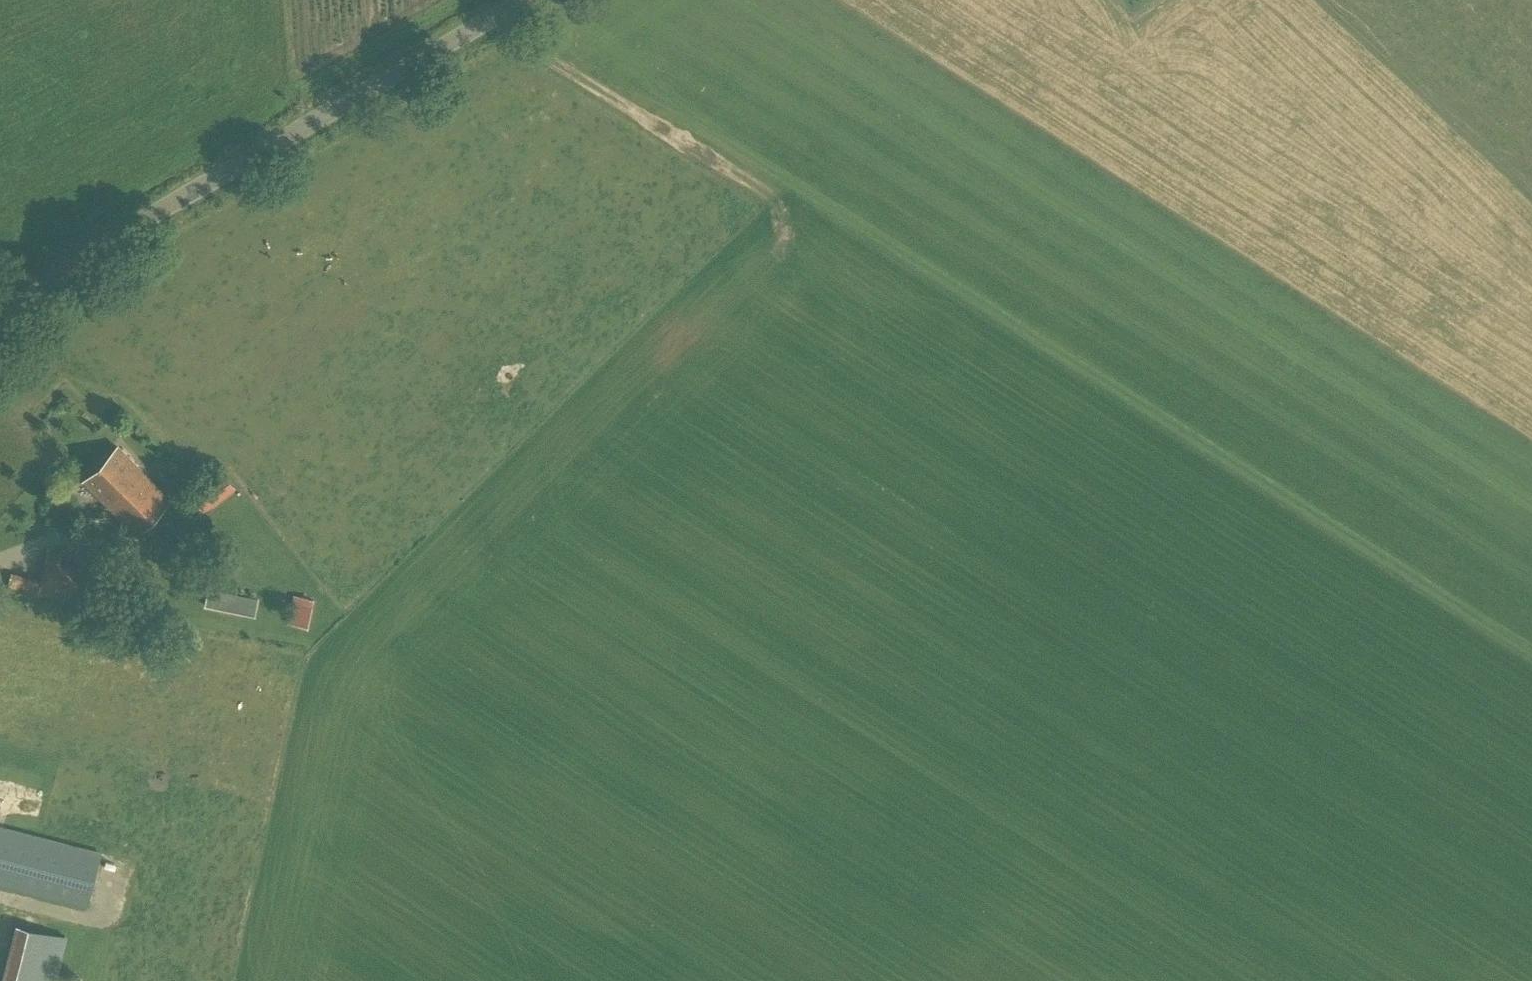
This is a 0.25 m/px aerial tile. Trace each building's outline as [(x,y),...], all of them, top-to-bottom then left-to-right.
[(170,499),(116,445),(82,479),(136,533),(170,499)] [(192,497),(204,511),(235,487),(224,473),(192,497)] [(37,593),(37,592),(75,600),(85,559),(47,550),(39,576),(11,571),(8,586),(37,593)] [(208,589),(205,604),(255,614),(258,599),(208,589)] [(288,621),(308,625),(313,599),(294,595),(288,621)] [(16,771),(15,781),(5,780),(1,808),(46,815),(51,777),(16,771)] [(88,906),(102,852),(0,825),(0,884),(88,906)] [(66,935),(16,923),(2,980),(55,980),(66,935)]
